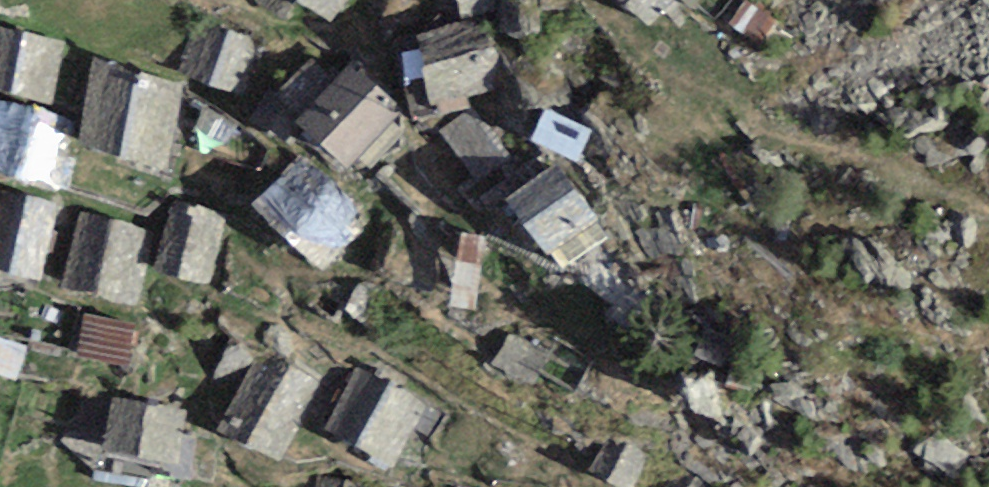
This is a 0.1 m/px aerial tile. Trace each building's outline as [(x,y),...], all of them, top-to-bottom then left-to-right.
[(349,0),(256,0),(255,1),(284,19),(296,2),(332,23),(349,0)] [(460,17),(496,10),(494,0),(457,0),(460,17)] [(646,25),(669,0),(618,0),(646,25)] [(774,19),(747,0),(729,24),(743,34),(749,27),(762,36),(774,19)] [(485,22),(418,36),(432,102),(464,95),(499,88),(485,22)] [(199,24),(182,73),(240,94),(257,44),(199,24)] [(66,43),(0,27),(0,91),(53,106),(66,43)] [(432,102),(418,36),(400,39),(414,118),(466,107),(464,95),(432,102)] [(298,118),(348,169),(402,111),(351,63),(331,84),(312,62),(276,95),(298,118)] [(181,87),(97,66),(78,144),(164,170),(181,87)] [(250,119),(280,139),(294,116),(264,97),(250,119)] [(0,100),(0,169),(39,182),(57,117),(0,100)] [(473,108),(441,130),(476,180),(509,157),(473,108)] [(591,131),(544,110),(531,139),(578,160),(591,131)] [(300,155),(251,205),(320,269),(355,237),(343,227),(359,213),(300,155)] [(559,164),(508,200),(546,254),(597,218),(559,164)] [(8,193),(0,230),(0,268),(38,276),(54,203),(8,193)] [(225,217),(176,202),(155,270),(205,284),(225,217)] [(150,229),(79,213),(63,285),(134,300),(150,229)] [(486,237),(460,233),(449,304),(461,306),(475,309),(486,237)] [(135,321),(85,311),(77,355),(126,365),(135,321)] [(547,353),(510,333),(493,363),(530,384),(547,353)] [(0,338),(0,375),(16,380),(27,346),(0,338)] [(320,385),(262,353),(220,430),(278,461),(320,385)] [(425,401),(360,365),(325,428),(390,464),(425,401)] [(176,470),(187,412),(114,398),(103,456),(176,470)] [(608,437),(590,470),(619,486),(633,486),(648,460),(608,437)] [(679,471),(669,486),(706,486),(679,471)]
